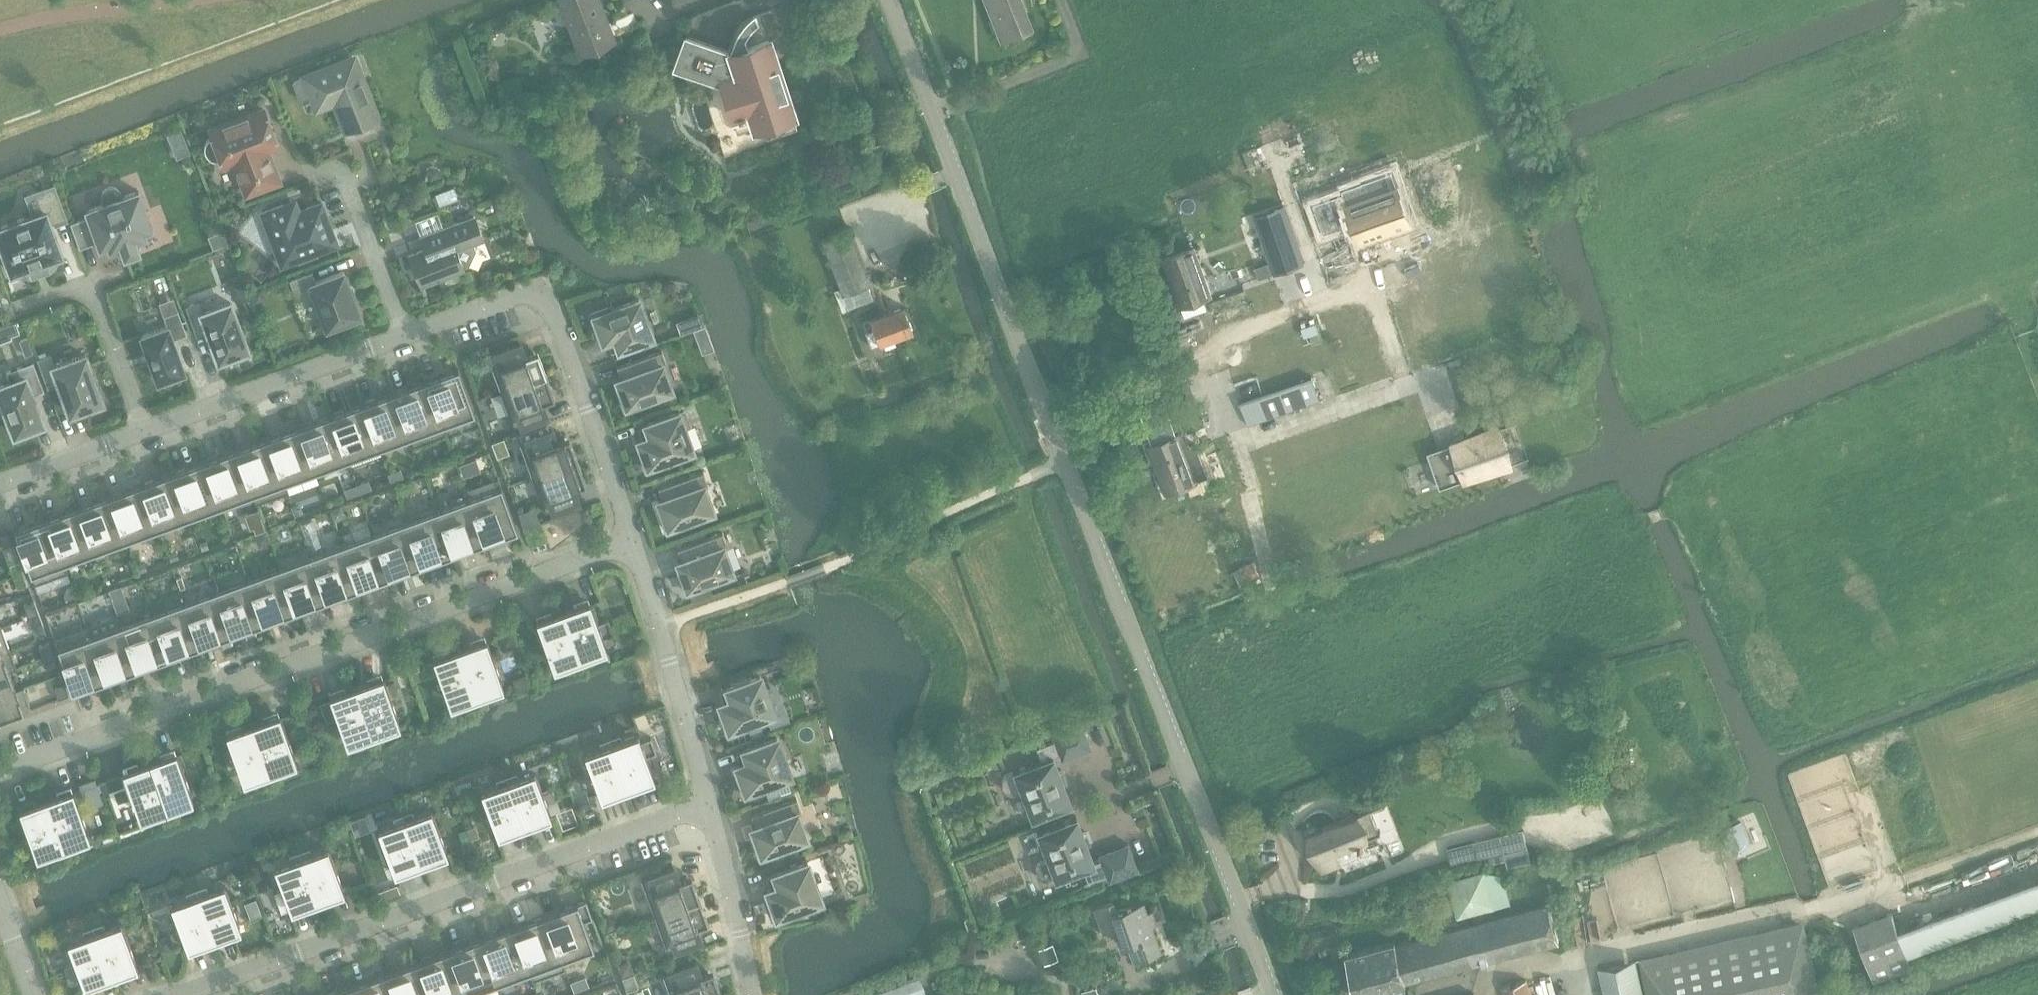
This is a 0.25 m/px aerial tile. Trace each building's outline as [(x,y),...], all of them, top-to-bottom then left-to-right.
[(580,47),(611,35),(598,0),(562,0),(580,47)] [(1002,42),(1033,30),(1021,0),(985,0),(1002,42)] [(730,51),(685,35),(676,62),(720,78),(733,116),(750,110),(755,126),(793,113),(768,38),(730,51)] [(354,58),(305,77),(305,78),(294,83),(300,100),(312,95),(317,108),(330,103),(331,102),(332,102),(336,104),(337,105),(337,106),(347,131),(378,119),(366,89),(360,74),(354,58)] [(278,145),(264,110),(210,131),(212,137),(208,139),(205,143),(204,148),(205,152),(208,157),(212,159),(216,161),(221,160),(224,166),(235,162),(247,194),(279,181),(266,150),(278,145)] [(430,179),(442,175),(439,167),(434,165),(426,168),(430,179)] [(1343,194),(1314,204),(1324,234),(1342,227),(1340,223),(1351,219),(1353,218),(1361,239),(1410,222),(1398,189),(1371,199),(1365,184),(1344,191),(1344,193),(1343,194)] [(28,266),(45,260),(62,254),(51,224),(54,223),(67,218),(55,186),(42,191),(49,210),(0,227),(0,241),(11,272),(28,266)] [(110,187),(106,188),(103,191),(102,195),(102,200),(104,204),(87,210),(89,216),(71,223),(80,247),(98,241),(102,252),(121,245),(125,256),(139,251),(135,240),(154,233),(139,191),(122,197),(120,193),(118,190),(114,187),(110,187)] [(503,198),(493,201),(496,208),(500,210),(506,207),(503,198)] [(277,253),(288,249),(293,262),(298,260),(300,265),(319,257),(317,253),(338,245),(332,230),(330,231),(325,218),(327,217),(322,203),(299,211),(298,207),(286,212),(284,205),(261,213),(277,253)] [(1273,236),(1262,239),(1270,262),(1274,273),(1304,263),(1284,205),(1265,212),(1273,236)] [(421,236),(426,249),(410,255),(425,295),(426,294),(422,285),(464,269),(463,268),(469,265),(476,251),(474,244),(484,241),(475,216),(421,236)] [(867,278),(848,228),(822,238),(841,288),(834,291),(843,312),(875,299),(867,278)] [(223,243),(220,233),(214,235),(212,242),(214,247),(223,243)] [(1194,247),(1164,258),(1185,317),(1207,309),(1203,298),(1211,295),(1194,247)] [(360,315),(343,271),(316,282),(312,272),(290,280),(295,294),(311,288),(326,328),(360,315)] [(251,291),(255,302),(261,300),(264,293),(262,287),(251,291)] [(597,332),(599,331),(603,342),(607,340),(611,352),(653,337),(639,299),(609,310),(608,307),(590,314),(597,332)] [(208,331),(219,360),(248,349),(230,302),(203,313),(199,302),(186,307),(197,335),(208,331)] [(879,343),(914,331),(904,306),(870,318),(862,322),(871,347),(880,343),(879,343)] [(168,326),(142,336),(158,381),(185,371),(173,339),(186,334),(178,312),(164,317),(168,326)] [(17,323),(8,326),(12,337),(20,333),(17,323)] [(699,342),(710,338),(706,326),(695,331),(699,342)] [(29,337),(19,341),(25,357),(35,353),(29,337)] [(488,355),(501,391),(546,375),(537,351),(525,356),(520,343),(488,355)] [(625,409),(643,403),(642,400),(672,389),(663,366),(667,364),(662,350),(617,367),(621,378),(617,380),(621,390),(618,391),(625,409)] [(102,402),(85,355),(55,366),(50,354),(38,359),(48,388),(60,383),(70,413),(102,402)] [(32,395),(44,391),(33,362),(21,367),(7,373),(11,382),(0,386),(0,395),(15,434),(43,423),(32,395)] [(443,425),(475,413),(458,368),(426,380),(446,435),(447,434),(443,425)] [(546,375),(501,391),(514,427),(546,415),(542,402),(554,398),(551,388),(546,375)] [(1311,376),(1240,402),(1240,403),(1248,425),(1320,400),(1311,376)] [(414,446),(446,435),(426,380),(394,392),(414,446)] [(414,446),(394,392),(363,403),(379,448),(410,437),(414,446)] [(363,403),(331,415),(348,460),(379,448),(363,403)] [(646,470),(664,463),(663,461),(693,450),(684,427),(689,425),(684,411),(680,413),(679,412),(638,427),(642,439),(638,440),(642,451),(639,452),(646,470)] [(316,471),(348,460),(331,415),(300,426),(316,471)] [(547,423),(519,433),(522,441),(519,441),(532,477),(577,461),(572,447),(568,449),(564,439),(556,442),(552,429),(549,430),(547,423)] [(286,482),(316,471),(300,426),(268,438),(285,483),(286,482)] [(1437,448),(1427,452),(1440,488),(1497,468),(1511,463),(1507,451),(1499,428),(1498,427),(1470,437),(1466,438),(1466,437),(1456,440),(1456,442),(1455,442),(1452,443),(1460,463),(1444,469),(1437,448)] [(1179,434),(1149,445),(1167,492),(1197,481),(1208,476),(1196,443),(1184,447),(1179,434)] [(268,438),(236,449),(256,504),(289,492),(286,482),(285,483),(268,438)] [(504,446),(507,446),(505,440),(494,443),(497,452),(505,449),(504,446)] [(236,449),(205,461),(221,506),(253,494),(256,504),(236,449)] [(477,460),(468,462),(472,474),(481,471),(477,460)] [(190,517),(221,506),(205,461),(173,472),(190,517)] [(577,461),(532,477),(545,513),(578,501),(573,488),(581,486),(578,475),(582,474),(577,461)] [(468,462),(460,465),(464,477),(472,474),(468,462)] [(391,482),(404,478),(401,468),(388,473),(391,482)] [(158,529),(190,517),(173,472),(142,484),(158,529)] [(704,487),(708,486),(703,472),(687,477),(686,474),(674,478),(676,481),(658,488),(662,500),(659,501),(662,512),(660,513),(666,530),(684,524),(683,521),(713,511),(704,487)] [(372,489),(369,480),(357,484),(360,494),(372,489)] [(127,540),(158,529),(142,484),(110,495),(127,540)] [(357,484),(344,488),(348,498),(360,494),(357,484)] [(485,543),(517,531),(501,486),(469,498),(485,543)] [(95,552),(127,540),(110,495),(79,507),(95,552)] [(454,554),(485,543),(469,498),(437,509),(454,554)] [(64,563),(95,552),(79,507),(47,518),(67,573),(68,572),(64,563)] [(344,517),(340,507),(330,510),(334,520),(344,517)] [(298,517),(305,514),(302,508),(295,510),(298,517)] [(533,508),(518,514),(523,529),(539,524),(533,508)] [(403,511),(402,511),(422,566),(454,554),(437,509),(406,521),(403,511)] [(390,577),(422,566),(402,511),(371,523),(390,577)] [(15,530),(35,584),(67,573),(47,518),(15,530)] [(308,520),(300,523),(304,535),(312,533),(308,520)] [(373,533),(342,544),(359,589),(390,577),(371,523),(370,523),(373,533)] [(262,525),(253,529),(255,534),(264,531),(262,525)] [(13,544),(9,531),(0,535),(0,539),(3,548),(13,544)] [(266,531),(255,535),(258,542),(263,544),(270,542),(266,531)] [(724,548),(728,547),(722,533),(705,539),(703,533),(691,537),(694,543),(677,549),(682,561),(678,562),(682,573),(679,574),(686,592),(703,585),(702,583),(732,572),(724,548)] [(202,551),(209,548),(206,540),(199,543),(202,551)] [(308,546),(327,600),(359,589),(342,544),(312,555),(308,546)] [(296,612),(327,600),(308,546),(276,557),(296,612)] [(171,562),(180,559),(177,551),(168,554),(171,562)] [(279,567),(248,578),(264,623),(296,612),(276,557),(275,558),(279,567)] [(20,560),(9,564),(14,576),(24,573),(20,560)] [(136,566),(139,574),(147,571),(145,563),(136,566)] [(14,576),(18,588),(29,585),(24,573),(14,576)] [(185,587),(182,577),(177,578),(181,589),(185,587)] [(233,635),(264,623),(248,578),(216,590),(233,635)] [(125,598),(121,586),(109,590),(114,602),(125,598)] [(68,588),(64,596),(66,600),(75,596),(72,587),(68,588)] [(97,594),(99,602),(106,605),(114,602),(109,590),(97,594)] [(201,646),(233,635),(216,590),(185,601),(201,646)] [(55,604),(52,595),(40,598),(44,608),(55,604)] [(39,613),(34,601),(24,605),(28,617),(39,613)] [(170,658),(201,646),(185,601),(153,613),(170,658)] [(573,606),(574,610),(564,614),(578,652),(605,642),(603,637),(613,634),(608,618),(598,622),(591,604),(576,609),(574,605),(573,606)] [(33,629),(44,626),(39,613),(28,617),(33,629)] [(138,669),(170,658),(153,613),(122,624),(138,669)] [(538,623),(552,662),(578,652),(564,614),(554,617),(553,613),(551,613),(553,618),(538,623)] [(106,681),(138,669),(122,624),(121,624),(118,615),(86,627),(90,636),(106,681)] [(2,627),(0,627),(0,651),(9,647),(2,627)] [(90,636),(86,627),(54,638),(58,648),(74,693),(75,692),(106,681),(90,636)] [(515,646),(511,634),(499,639),(503,651),(515,646)] [(54,654),(49,642),(39,645),(43,658),(54,654)] [(469,643),(471,648),(461,651),(475,690),(502,680),(488,642),(473,647),(471,643),(469,643)] [(9,647),(0,651),(0,673),(9,670),(9,671),(16,668),(9,647)] [(434,661),(448,699),(475,690),(461,651),(451,655),(449,650),(448,651),(449,656),(434,661)] [(48,670),(58,666),(54,654),(43,658),(48,670)] [(9,670),(0,673),(0,696),(24,688),(24,687),(16,690),(9,671),(9,670)] [(745,727),(744,724),(774,713),(760,676),(719,691),(723,703),(719,704),(723,715),(721,716),(727,734),(745,727)] [(366,681),(368,685),(358,689),(372,727),(398,718),(384,679),(369,685),(367,680),(366,681)] [(69,695),(64,683),(54,687),(58,699),(69,695)] [(24,712),(32,709),(24,688),(0,696),(0,720),(24,712)] [(331,699),(345,737),(372,727),(358,689),(348,693),(346,688),(344,689),(346,693),(331,699)] [(263,718),(264,723),(254,727),(268,765),(295,755),(281,717),(266,722),(264,718),(263,718)] [(1061,757),(1062,760),(1091,748),(1081,722),(1052,734),(1053,736),(1055,740),(1036,748),(1041,760),(1018,769),(1013,771),(1014,772),(1005,776),(1003,779),(1002,784),(1004,789),(1008,792),(1012,793),(1021,790),(1032,819),(1071,803),(1053,757),(1060,755),(1061,756),(1061,757)] [(760,723),(749,727),(753,737),(764,733),(760,723)] [(228,736),(242,775),(268,765),(254,727),(244,730),(243,726),(241,726),(243,731),(228,736)] [(666,746),(674,744),(670,732),(662,735),(666,746)] [(641,740),(639,735),(612,745),(626,783),(636,780),(638,785),(640,784),(638,779),(653,774),(646,756),(657,752),(651,737),(641,740)] [(744,795),(762,789),(761,786),(791,775),(777,738),(736,753),(740,764),(736,766),(740,776),(737,777),(744,795)] [(618,792),(616,787),(626,783),(612,745),(585,755),(600,793),(615,788),(616,792),(618,792)] [(159,756),(161,761),(151,764),(165,803),(192,793),(178,755),(163,760),(161,756),(159,756)] [(124,774),(138,812),(165,803),(151,764),(141,768),(139,763),(138,764),(139,769),(124,774)] [(543,795),(536,773),(509,783),(523,821),(533,817),(535,822),(536,822),(534,817),(550,811),(547,804),(543,795)] [(121,779),(100,786),(103,794),(124,786),(121,779)] [(515,829),(513,825),(523,821),(509,783),(482,793),(496,831),(511,825),(513,830),(515,829)] [(778,787),(766,791),(769,800),(781,796),(778,787)] [(584,789),(571,794),(576,806),(589,801),(584,789)] [(553,791),(543,795),(547,804),(556,801),(553,791)] [(56,794),(58,798),(48,802),(62,840),(88,831),(74,792),(59,798),(57,793),(56,794)] [(760,858),(778,851),(777,848),(807,837),(798,814),(802,812),(796,798),(751,815),(756,827),(752,828),(756,839),(753,840),(760,858)] [(21,812),(35,850),(62,840),(48,802),(38,806),(36,801),(34,802),(36,806),(21,812)] [(1322,828),(1310,833),(1316,846),(1315,847),(1324,869),(1341,862),(1364,853),(1362,847),(1364,846),(1362,841),(1381,834),(1381,832),(1380,833),(1371,810),(1374,809),(1373,808),(1322,827),(1322,828)] [(446,849),(432,811),(406,821),(420,859),(430,855),(431,860),(433,859),(431,855),(446,849)] [(1108,878),(1109,881),(1138,869),(1128,843),(1099,855),(1100,858),(1100,857),(1101,859),(1094,862),(1076,816),(1037,831),(1048,860),(1039,863),(1037,867),(1036,872),(1038,877),(1042,880),(1046,881),(1054,878),(1055,879),(1060,877),(1083,868),(1088,881),(1106,874),(1108,878)] [(411,867),(409,862),(420,859),(406,821),(379,830),(393,869),(408,863),(410,868),(411,867)] [(1751,844),(1740,821),(1721,829),(1731,853),(1751,844)] [(475,827),(468,830),(472,840),(479,837),(475,827)] [(1474,840),(1472,841),(1476,858),(1478,857),(1505,851),(1527,845),(1523,828),(1500,834),(1474,840)] [(471,841),(467,829),(458,833),(462,844),(471,841)] [(8,857),(20,853),(14,838),(3,842),(8,857)] [(343,887),(329,848),(302,858),(316,896),(326,893),(328,897),(329,897),(328,892),(343,887)] [(283,889),(274,893),(282,913),(291,910),(289,906),(292,905),(305,901),(306,905),(308,905),(306,900),(310,898),(311,898),(316,896),(302,858),(276,868),(283,889)] [(793,913),(792,911),(822,900),(808,862),(766,877),(771,889),(767,890),(771,901),(768,902),(775,920),(793,913)] [(641,880),(655,916),(700,899),(691,876),(679,880),(674,868),(641,880)] [(1458,918),(1493,908),(1482,870),(1447,880),(1458,918)] [(399,885),(377,893),(380,902),(402,893),(399,885)] [(239,924),(226,886),(199,896),(213,934),(223,930),(224,935),(226,934),(224,930),(239,924)] [(204,942),(203,938),(213,934),(199,896),(172,906),(186,944),(201,938),(203,943),(204,942)] [(700,899),(655,916),(668,951),(700,939),(696,927),(704,924),(708,923),(704,912),(700,899)] [(584,921),(592,918),(586,900),(545,915),(561,959),(565,969),(566,969),(562,960),(594,948),(584,921)] [(1148,912),(1147,911),(1144,901),(1117,910),(1114,901),(1094,908),(1103,933),(1117,928),(1123,946),(1128,944),(1134,962),(1162,952),(1152,925),(1157,923),(1153,910),(1148,912)] [(246,908),(250,918),(261,915),(257,904),(246,908)] [(1345,954),(1356,994),(1374,994),(1382,993),(1384,994),(1398,994),(1401,988),(1407,987),(1406,982),(1430,976),(1559,942),(1551,908),(1550,904),(1517,912),(1461,927),(1396,944),(1395,941),(1345,954)] [(1892,910),(1855,923),(1875,981),(1912,969),(1892,910)] [(565,969),(561,959),(545,915),(513,927),(533,981),(565,969)] [(602,921),(606,932),(617,928),(614,920),(610,918),(602,921)] [(136,962),(122,924),(95,933),(109,972),(119,968),(121,973),(123,972),(121,968),(136,962)] [(1642,962),(1650,994),(1819,994),(1803,925),(1642,962)] [(533,981),(513,927),(482,938),(498,983),(529,972),(533,981)] [(101,980),(99,975),(109,972),(95,933),(69,943),(78,968),(81,978),(83,981),(98,976),(99,981),(101,980)] [(174,948),(170,937),(158,941),(162,953),(174,948)] [(450,950),(467,994),(502,994),(498,983),(482,938),(450,950)] [(467,994),(450,950),(419,961),(431,994),(466,994),(467,994)] [(1065,966),(1073,963),(1069,952),(1061,955),(1065,966)] [(1636,958),(1598,966),(1604,994),(1644,994),(1636,958)] [(419,961),(387,973),(395,994),(431,994),(419,961)] [(630,962),(619,966),(623,977),(634,973),(630,962)] [(670,994),(717,994),(721,993),(712,970),(700,975),(695,962),(663,974),(670,994)] [(81,978),(78,968),(69,972),(72,981),(81,978)] [(387,973),(355,984),(359,994),(395,994),(387,973)] [(628,991),(639,988),(634,975),(624,979),(628,991)] [(571,982),(575,992),(576,992),(588,988),(589,987),(586,977),(571,982)] [(920,978),(919,977),(878,993),(877,993),(878,994),(882,993),(883,994),(922,994),(926,994),(920,978)] [(1502,987),(1505,994),(1532,994),(1526,979),(1502,987)] [(325,994),(359,994),(355,984),(325,994)] [(858,984),(851,987),(852,990),(854,993),(860,991),(859,987),(858,984)]
